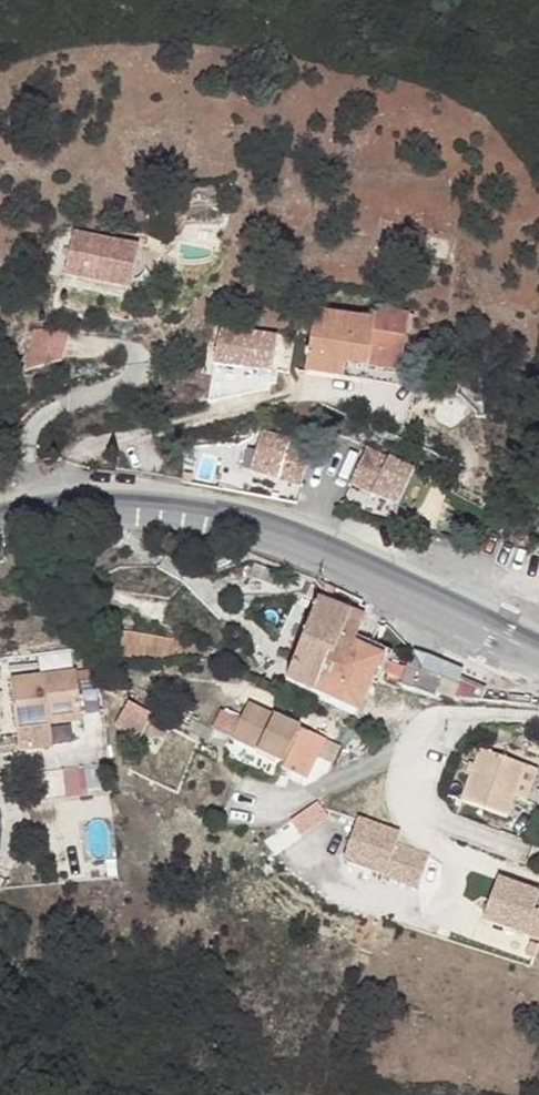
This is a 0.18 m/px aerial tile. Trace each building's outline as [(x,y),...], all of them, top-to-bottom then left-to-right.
[(139,244),(73,230),(65,272),(130,285),(139,244)] [(399,379),(409,313),(377,308),(375,318),(317,309),(309,357),(344,363),(367,367),(366,375),(399,379)] [(221,366),(281,369),(283,331),(223,327),(221,366)] [(65,331),(33,331),(27,366),(65,357),(65,331)] [(420,343),(405,340),(399,377),(414,379),(420,343)] [(342,379),(344,363),(309,357),(307,373),(342,379)] [(311,447),(261,433),(249,470),(299,485),(311,447)] [(412,469),(365,447),(348,483),(395,505),(412,469)] [(364,617),(319,599),(316,606),(296,656),(285,684),(316,697),(357,715),(383,659),(354,645),(364,617)] [(14,724),(46,721),(45,713),(61,712),(79,711),(75,667),(9,672),(14,724)] [(421,672),(414,690),(437,700),(440,694),(451,698),(481,700),(485,690),(459,680),(456,686),(421,672)] [(329,742),(251,703),(243,719),(234,737),(284,762),(281,767),(309,782),(329,742)] [(153,717),(129,704),(116,729),(141,741),(153,717)] [(217,729),(234,737),(243,719),(226,711),(217,729)] [(62,720),(61,712),(45,713),(46,721),(62,720)] [(524,765),(478,749),(468,777),(513,797),(524,765)] [(67,767),(68,793),(102,792),(101,766),(67,767)] [(506,817),(513,797),(468,777),(460,801),(506,817)] [(302,830),(329,816),(322,802),(295,817),(302,830)] [(398,837),(356,823),(341,864),(416,891),(427,860),(394,848),(398,837)] [(481,923),(538,944),(538,943),(538,914),(533,912),(538,896),(496,881),(481,923)]
